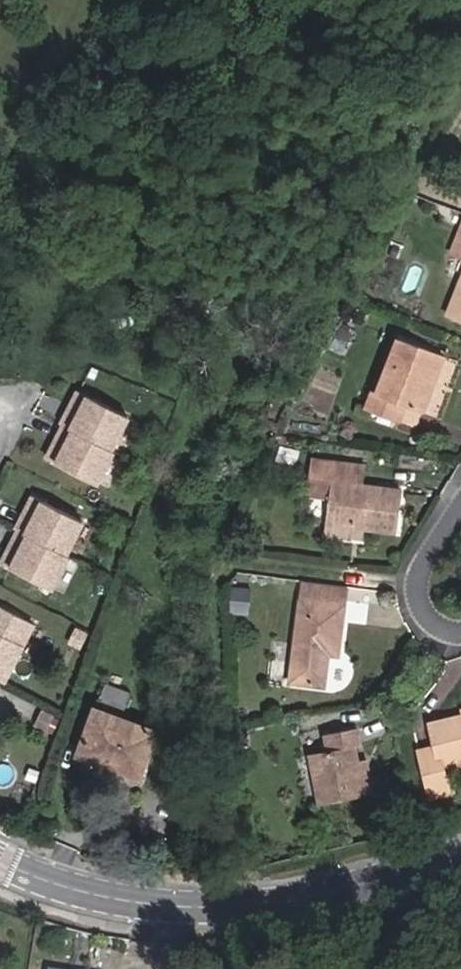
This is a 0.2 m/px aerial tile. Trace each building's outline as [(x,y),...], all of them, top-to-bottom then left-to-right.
[(451,254),(460,258),(460,227),(451,254)] [(447,315),(460,320),(460,278),(447,315)] [(443,355),(398,338),(376,394),(404,404),(422,411),(443,355)] [(67,426),(72,428),(110,446),(125,412),(75,389),(69,403),(73,406),(64,425),(67,426)] [(365,409),(397,420),(404,404),(376,394),(372,392),(365,409)] [(69,403),(60,423),(62,424),(64,425),(73,406),(69,403)] [(64,425),(62,424),(53,443),(58,445),(60,440),(67,426),(64,425)] [(47,457),(97,480),(112,447),(110,446),(72,428),(67,426),(60,440),(58,445),(53,443),(47,457)] [(312,479),(332,482),(326,524),(365,529),(397,533),(402,491),(361,486),(364,468),(315,462),(312,479)] [(59,548),(74,514),(25,491),(18,505),(22,508),(20,513),(14,527),(16,528),(59,548)] [(193,520),(200,503),(192,499),(184,516),(193,520)] [(20,513),(22,508),(18,505),(9,525),(11,526),(14,527),(20,513)] [(324,534),(363,539),(365,529),(326,524),(324,534)] [(14,527),(11,526),(2,545),(7,547),(9,542),(16,528),(14,527)] [(59,548),(16,528),(9,542),(7,547),(2,545),(0,550),(0,561),(46,582),(61,549),(59,548)] [(343,588),(304,583),(302,601),(341,605),(343,588)] [(346,621),(368,624),(373,590),(352,586),(346,621)] [(338,656),(344,606),(341,605),(302,601),(300,601),(290,683),(324,687),(328,655),(338,656)] [(1,682),(30,621),(0,607),(0,682),(1,682)] [(69,642),(81,648),(89,632),(77,626),(69,642)] [(104,683),(77,754),(105,765),(108,756),(142,770),(157,731),(122,718),(132,694),(104,683)] [(35,724),(47,730),(55,713),(42,707),(35,724)] [(428,723),(434,747),(418,750),(428,798),(448,794),(443,769),(441,763),(460,758),(460,715),(428,723)] [(324,734),(327,752),(310,756),(319,804),(373,794),(366,760),(358,762),(355,746),(359,745),(355,728),(324,734)] [(105,765),(139,778),(142,770),(108,756),(105,765)] [(460,765),(460,758),(441,763),(443,769),(460,765)]
